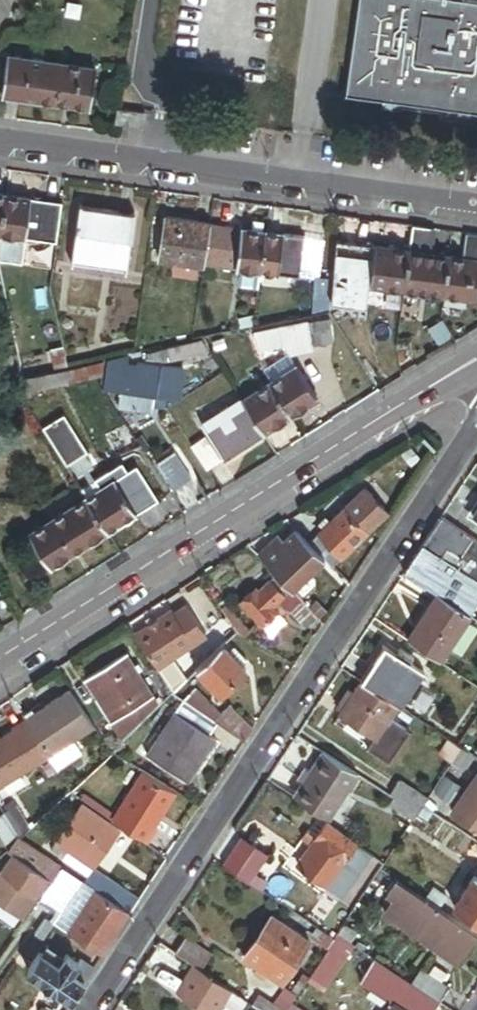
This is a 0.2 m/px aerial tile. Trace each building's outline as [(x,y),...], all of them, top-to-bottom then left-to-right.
[(458,0),(360,0),(347,95),(451,110),(476,113),(476,3),(458,0)] [(95,69),(6,58),(1,98),(89,110),(95,69)] [(29,202),(8,199),(0,257),(0,266),(21,268),(29,202)] [(84,211),(78,256),(102,260),(103,254),(133,259),(139,219),(84,211)] [(207,269),(213,227),(171,221),(165,265),(207,271),(207,269)] [(256,233),(213,227),(207,269),(245,275),(259,277),(264,277),(270,236),(265,235),(266,227),(257,226),(256,233)] [(416,256),(434,258),(437,233),(420,231),(416,256)] [(309,241),(270,236),(264,277),(303,282),(309,241)] [(329,244),(309,241),(303,282),(322,285),(323,285),(329,244)] [(410,295),(416,256),(379,251),(373,290),(410,295)] [(102,260),(78,256),(76,264),(131,272),(133,259),(103,254),(102,260)] [(434,258),(416,256),(410,295),(451,301),(457,262),(434,258)] [(457,262),(451,301),(476,305),(476,265),(471,264),(457,262)] [(361,273),(338,271),(337,287),(335,314),(357,316),(361,273)] [(243,285),(257,287),(259,277),(245,275),(243,285)] [(320,314),(335,314),(337,287),(323,285),(322,285),(320,314)] [(281,325),(243,333),(253,350),(285,343),(281,325)] [(314,325),(295,330),(300,353),(319,350),(314,325)] [(171,352),(174,364),(213,356),(205,344),(171,352)] [(153,363),(174,364),(171,352),(154,355),(153,363)] [(54,356),(58,374),(70,371),(67,353),(54,356)] [(20,359),(0,363),(5,385),(25,381),(20,359)] [(181,405),(186,374),(140,367),(139,370),(130,368),(131,361),(94,370),(102,383),(109,394),(124,396),(122,412),(154,417),(155,413),(167,415),(168,402),(181,405)] [(301,369),(275,385),(296,418),(322,402),(301,369)] [(69,375),(72,390),(102,383),(94,370),(69,375)] [(69,375),(15,386),(24,400),(72,390),(69,375)] [(296,418),(275,385),(246,403),(246,404),(267,437),(296,418)] [(227,461),(267,437),(246,404),(234,412),(232,410),(223,416),(206,426),(205,427),(227,461)] [(206,426),(223,416),(220,411),(203,421),(206,426)] [(43,430),(67,469),(88,457),(92,455),(67,415),(43,430)] [(208,440),(194,449),(208,471),(223,462),(208,440)] [(174,454),(158,464),(175,492),(192,481),(174,454)] [(97,472),(88,457),(67,469),(87,502),(117,483),(112,474),(97,483),(92,475),(97,472)] [(87,502),(108,535),(140,515),(141,517),(163,504),(141,468),(117,483),(87,502)] [(364,491),(343,511),(361,530),(382,510),(364,491)] [(87,502),(29,538),(49,572),(108,535),(87,502)] [(361,530),(365,534),(386,514),(382,510),(361,530)] [(324,530),(308,545),(324,561),(331,568),(365,534),(361,530),(343,511),(331,523),(324,530)] [(442,519),(423,547),(472,580),(476,583),(476,543),(442,519)] [(320,527),(324,530),(331,523),(328,520),(320,527)] [(308,545),(295,532),(283,544),(278,549),(273,544),(258,559),(275,577),(291,593),(324,561),(308,545)] [(279,539),(273,544),(278,549),(283,544),(279,539)] [(472,580),(423,547),(405,574),(439,596),(455,607),(472,580)] [(291,593),(275,577),(259,593),(255,590),(240,605),(262,627),(277,612),(274,609),(291,593)] [(455,607),(470,617),(476,605),(476,583),(472,580),(455,607)] [(274,609),(277,612),(281,616),(287,611),(298,600),(291,593),(274,609)] [(470,617),(455,607),(439,596),(408,642),(440,664),(471,618),(470,617)] [(306,630),(317,619),(308,610),(298,600),(287,611),(306,630)] [(316,602),(308,610),(317,619),(320,623),(328,615),(316,602)] [(228,606),(221,611),(235,632),(247,639),(251,634),(228,606)] [(149,628),(135,637),(158,672),(208,640),(186,607),(174,615),(172,612),(154,624),(149,628)] [(281,616),(277,612),(262,627),(273,638),(288,623),(281,616)] [(145,623),(149,628),(154,624),(151,619),(145,623)] [(227,653),(220,646),(197,671),(222,695),(245,670),(241,666),(237,663),(227,653)] [(231,649),(227,653),(237,663),(241,658),(231,649)] [(385,649),(362,684),(400,709),(401,710),(425,675),(411,666),(397,656),(385,649)] [(401,650),(397,656),(411,666),(416,660),(401,650)] [(111,723),(154,696),(127,654),(84,681),(111,723)] [(400,709),(362,684),(356,693),(344,711),(343,713),(378,737),(381,739),(394,718),(400,709)] [(93,727),(69,690),(23,720),(48,758),(55,769),(78,755),(70,743),(93,727)] [(339,708),(344,711),(356,693),(351,690),(339,708)] [(214,723),(223,714),(191,693),(184,703),(214,723)] [(159,704),(154,696),(111,723),(121,740),(159,704)] [(214,723),(184,703),(175,716),(209,740),(218,726),(214,723)] [(244,743),(256,725),(232,703),(223,714),(214,723),(218,726),(244,743)] [(209,740),(175,716),(173,715),(145,758),(188,786),(216,744),(209,740)] [(413,731),(394,718),(381,739),(378,737),(371,747),(393,762),(413,731)] [(48,758),(23,720),(8,730),(9,732),(0,738),(0,788),(48,758)] [(460,750),(448,742),(438,758),(440,759),(450,765),(451,762),(460,750)] [(472,758),(460,750),(451,762),(464,771),(472,758)] [(356,777),(323,755),(310,774),(303,785),(294,798),(294,799),(328,820),(356,777)] [(450,765),(440,759),(417,795),(426,801),(450,765)] [(303,785),(310,774),(306,771),(298,782),(303,785)] [(175,793),(143,774),(114,822),(123,828),(148,843),(157,829),(155,828),(175,793)] [(476,776),(450,815),(476,833),(476,777),(476,776)] [(426,801),(417,795),(396,781),(386,797),(401,806),(416,816),(421,809),(426,801)] [(121,831),(111,824),(83,806),(57,845),(94,870),(100,861),(113,842),(121,831)] [(412,823),(416,816),(401,806),(396,813),(412,823)] [(33,828),(20,809),(8,817),(16,828),(23,840),(39,827),(37,824),(33,828)] [(429,814),(421,809),(416,816),(424,822),(429,814)] [(14,831),(6,819),(0,823),(0,837),(4,843),(14,831)] [(114,822),(113,821),(111,824),(121,831),(123,828),(114,822)] [(372,856),(326,824),(318,835),(313,841),(298,863),(344,895),(372,856)] [(21,840),(14,831),(4,843),(10,851),(21,840)] [(307,837),(313,841),(318,835),(312,831),(307,837)] [(34,832),(25,842),(36,850),(44,840),(34,832)] [(267,856),(242,839),(224,866),(249,883),(255,875),(267,856)] [(36,850),(25,842),(23,840),(13,854),(20,858),(51,881),(61,868),(36,850)] [(118,845),(113,842),(100,861),(105,864),(118,845)] [(53,850),(91,875),(94,870),(57,845),(53,850)] [(51,881),(20,858),(7,876),(38,898),(39,899),(51,881)] [(51,881),(55,884),(65,871),(61,868),(51,881)] [(130,915),(140,901),(94,870),(91,875),(85,884),(96,892),(130,915)] [(61,914),(83,884),(65,871),(55,884),(43,901),(61,914)] [(7,876),(3,873),(0,878),(0,902),(23,919),(38,898),(7,876)] [(422,902),(378,873),(369,887),(392,902),(382,916),(435,951),(445,937),(457,945),(453,951),(465,959),(470,951),(467,948),(475,936),(435,910),(422,902)] [(255,875),(249,883),(264,892),(269,884),(255,875)] [(452,909),(476,926),(476,881),(472,878),(452,909)] [(430,890),(422,902),(435,910),(444,898),(430,890)] [(102,957),(130,915),(96,892),(68,934),(102,957)] [(245,959),(261,969),(268,973),(284,983),(289,974),(300,956),(311,939),(273,915),(245,959)] [(36,937),(43,943),(54,926),(47,922),(36,937)] [(356,936),(343,927),(336,938),(349,946),(356,936)] [(330,946),(336,938),(326,931),(321,940),(330,946)] [(185,939),(175,954),(194,966),(201,971),(211,955),(185,939)] [(368,954),(365,957),(380,968),(383,964),(368,954)] [(72,1003),(93,970),(79,961),(77,965),(65,957),(58,967),(39,955),(27,973),(72,1003)] [(305,960),(300,956),(289,974),(294,977),(305,960)] [(194,966),(177,992),(206,1009),(218,1009),(224,1001),(231,990),(201,971),(194,966)] [(268,973),(261,969),(258,973),(266,978),(268,973)] [(409,987),(438,1006),(447,993),(418,974),(409,987)] [(300,977),(288,994),(282,990),(273,1003),(284,1009),(286,1009),(296,995),(306,981),(300,977)] [(438,1006),(409,987),(405,984),(392,1004),(400,1009),(435,1009),(438,1006)] [(232,1007),(240,995),(231,990),(224,1001),(232,1007)] [(273,1003),(259,995),(254,1004),(263,1009),(284,1009),(273,1003)] [(306,1002),(296,995),(286,1009),(300,1009),(306,1002)]
